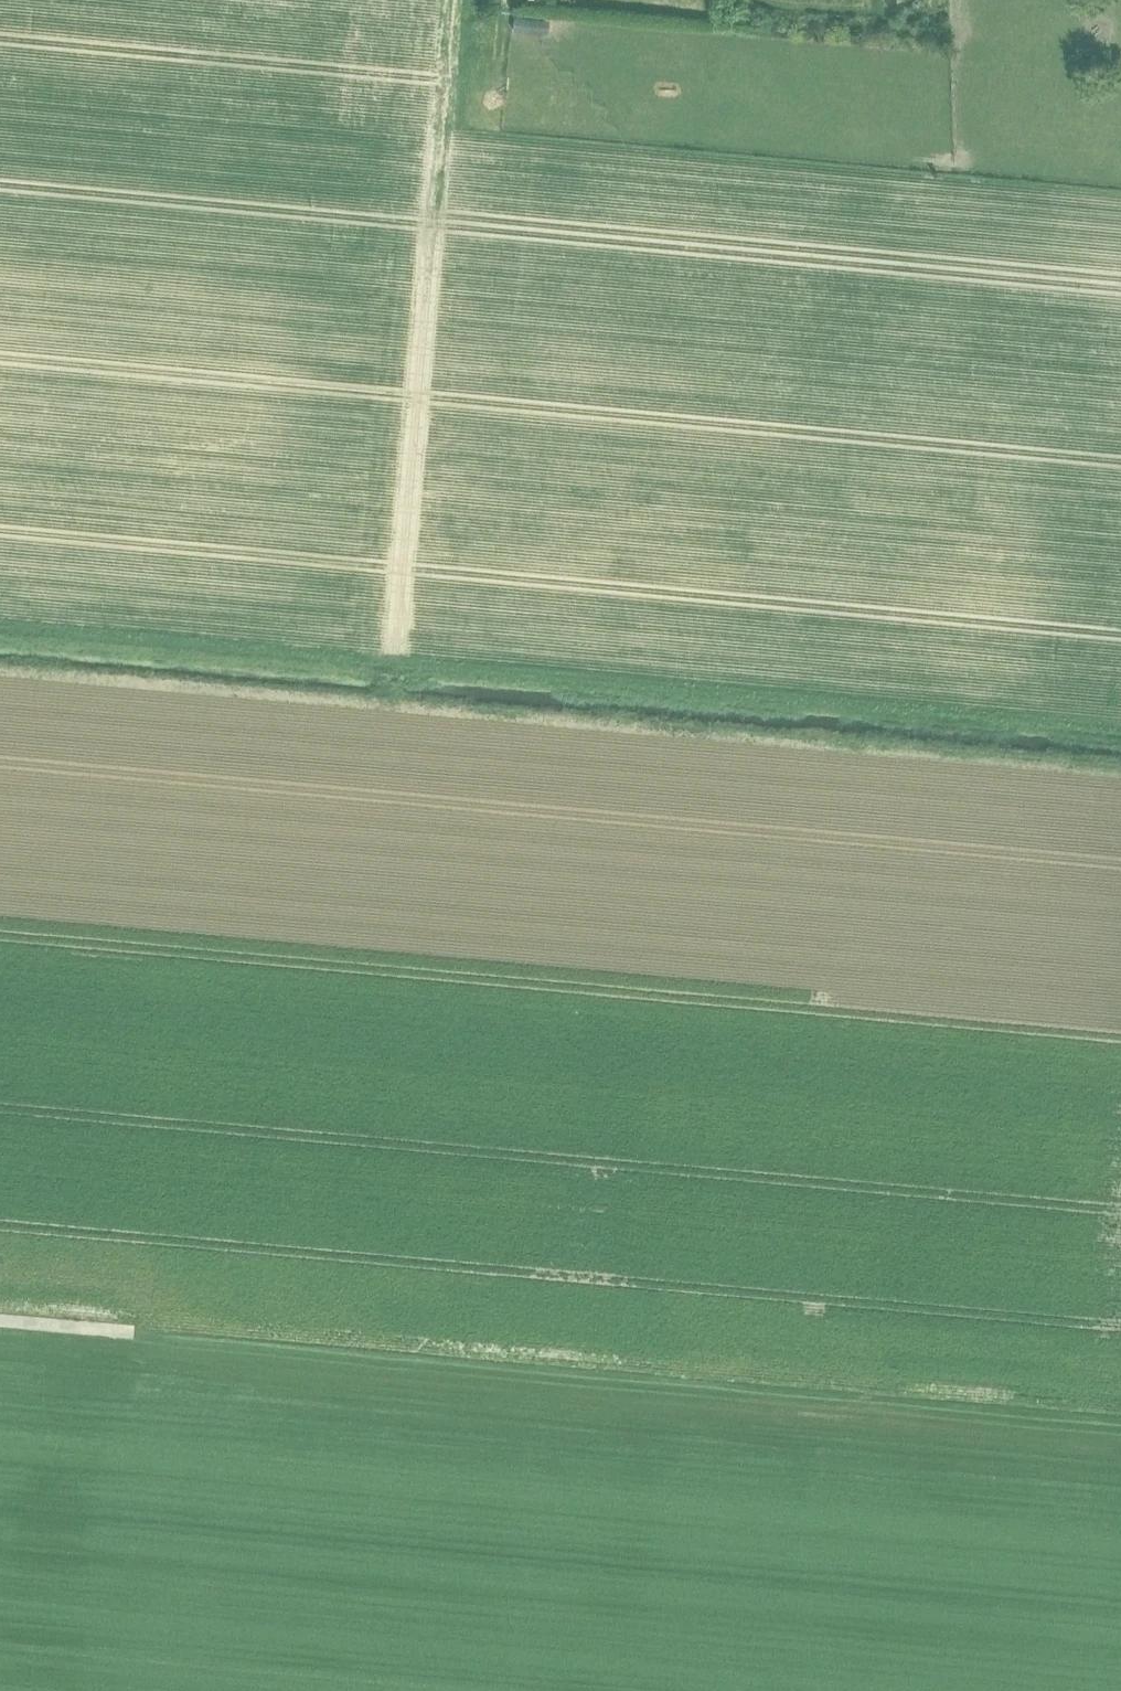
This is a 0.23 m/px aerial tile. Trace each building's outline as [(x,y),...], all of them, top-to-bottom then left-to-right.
[(514,29),(545,31),(546,18),(514,16),(514,29)]
